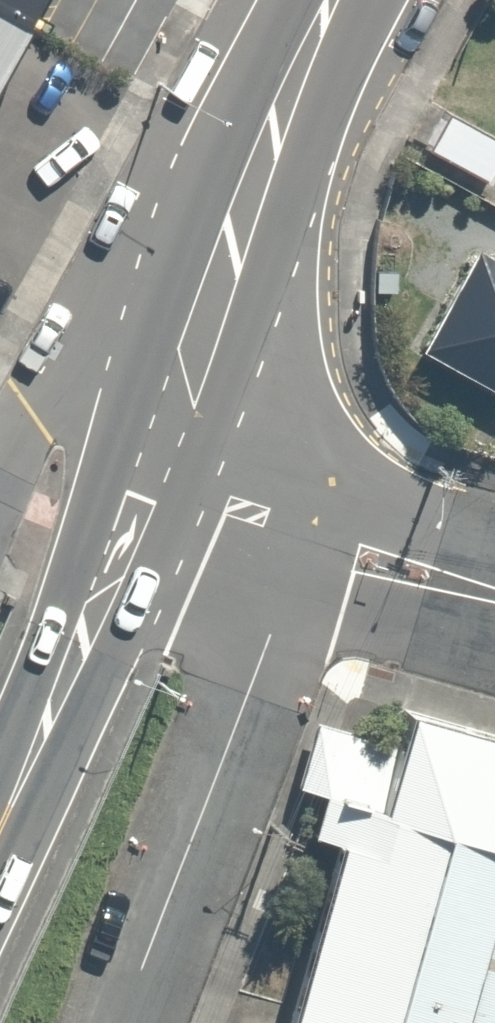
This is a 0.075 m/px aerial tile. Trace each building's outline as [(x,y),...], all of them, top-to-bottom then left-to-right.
[(36,35),(54,0),(0,0),(0,16),(36,35)] [(36,35),(0,16),(0,100),(36,35)] [(434,111),(413,160),(482,190),(494,161),(494,137),(434,111)] [(494,389),(494,267),(463,252),(415,350),(494,389)] [(351,700),(254,1022),(494,1022),(494,743),(351,700)]
